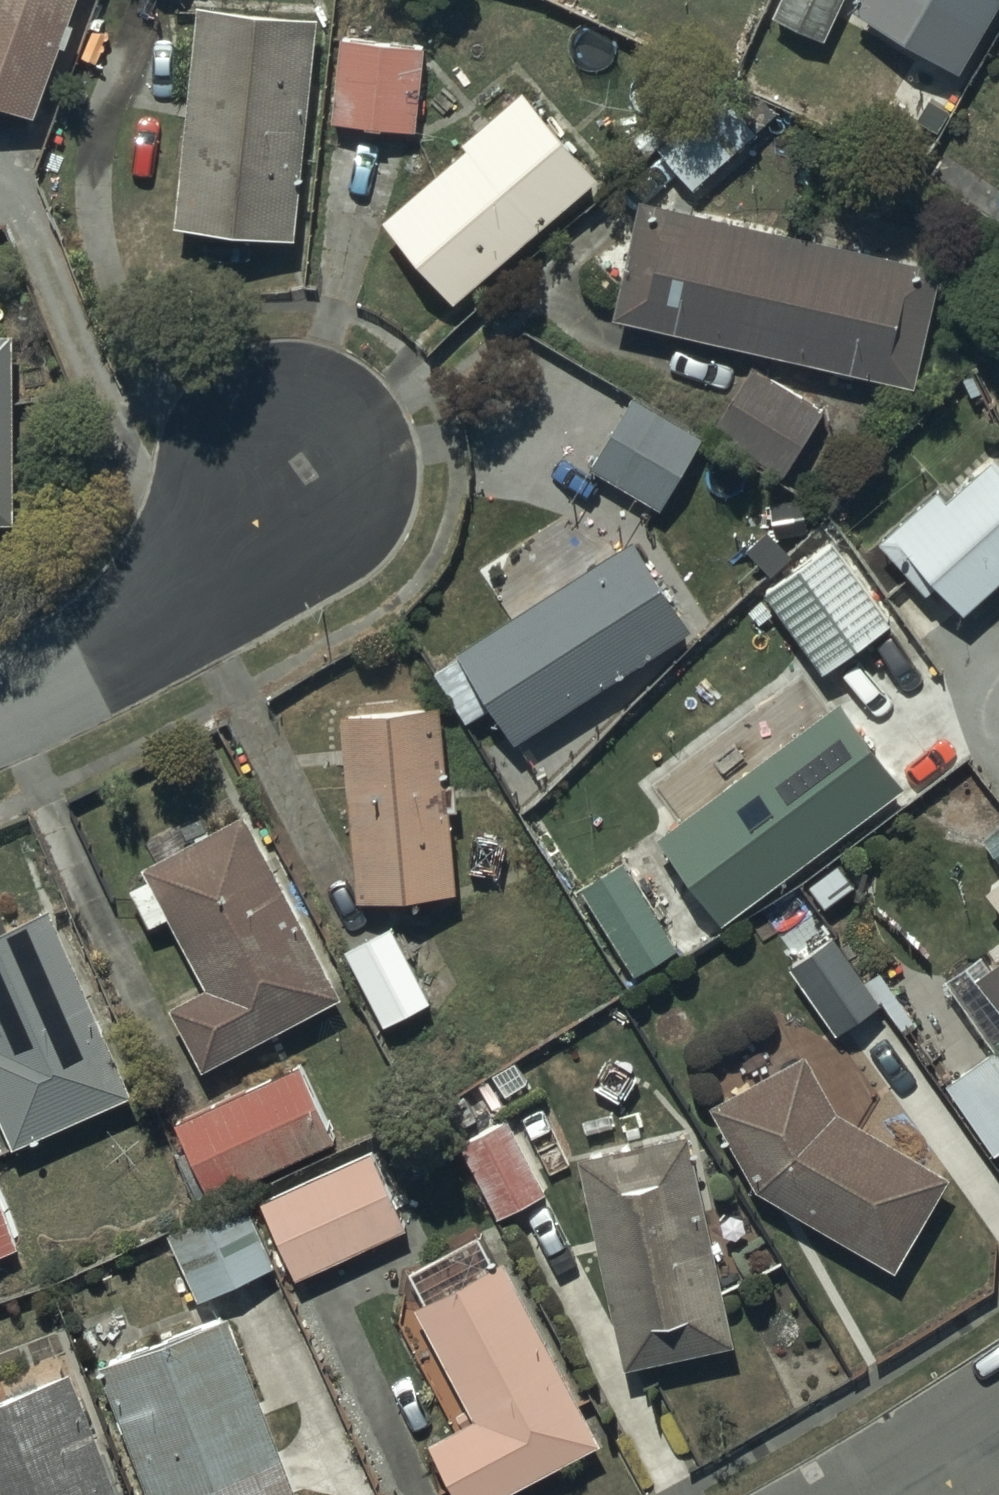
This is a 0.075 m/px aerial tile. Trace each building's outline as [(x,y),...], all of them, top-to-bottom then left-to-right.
[(28,128),(77,0),(0,0),(0,117),(28,128)] [(843,0),(781,0),(769,27),(819,51),(843,0)] [(856,8),(962,69),(998,5),(998,0),(861,0),(856,8)] [(315,31),(193,20),(172,241),(294,252),(315,31)] [(418,56),(337,49),(329,132),(411,140),(418,56)] [(720,99),(654,155),(691,198),(757,142),(720,99)] [(382,235),(450,313),(594,189),(521,104),(470,148),(475,155),(382,235)] [(638,211),(612,328),(910,397),(937,280),(638,211)] [(9,538),(9,349),(0,349),(0,538),(9,538)] [(778,488),(818,418),(750,379),(710,449),(778,488)] [(641,384),(587,476),(658,518),(702,444),(686,434),(701,408),(668,389),(663,397),(641,384)] [(960,625),(998,591),(998,481),(992,473),(944,515),(935,504),(878,554),(923,606),(935,595),(960,625)] [(590,579),(569,548),(517,583),(536,611),(455,665),(515,756),(688,642),(629,553),(590,579)] [(889,635),(830,554),(761,604),(820,685),(889,635)] [(765,749),(669,817),(726,897),(881,788),(807,682),(747,724),(765,749)] [(336,731),(353,911),(452,903),(436,722),(336,731)] [(205,1001),(167,1021),(199,1081),(336,1008),(241,828),(141,881),(146,891),(127,901),(147,939),(166,929),(205,1001)] [(623,871),(578,898),(631,985),(676,958),(623,871)] [(5,938),(0,927),(0,1132),(11,1158),(128,1106),(46,920),(5,938)] [(340,964),(380,1036),(426,1010),(386,939),(340,964)] [(831,948),(790,978),(836,1043),(878,1013),(831,948)] [(944,1094),(992,1166),(998,1162),(998,969),(986,980),(978,967),(945,990),(992,1061),(944,1094)] [(801,1068),(708,1119),(755,1203),(891,1281),(944,1189),(833,1125),(801,1068)] [(295,1077),(173,1135),(209,1208),(330,1150),(295,1077)] [(503,1129),(457,1154),(498,1229),(544,1204),(503,1129)] [(682,1148),(575,1172),(622,1381),(729,1356),(682,1148)] [(369,1162),(259,1212),(294,1289),(404,1239),(369,1162)] [(243,1208),(166,1244),(195,1308),(273,1272),(243,1208)] [(0,1221),(0,1262),(14,1257),(0,1221)] [(412,1321),(471,1431),(425,1455),(446,1494),(526,1494),(597,1457),(500,1274),(412,1321)] [(94,1379),(139,1494),(287,1494),(223,1329),(94,1379)] [(0,1409),(0,1494),(110,1494),(67,1384),(0,1409)]
